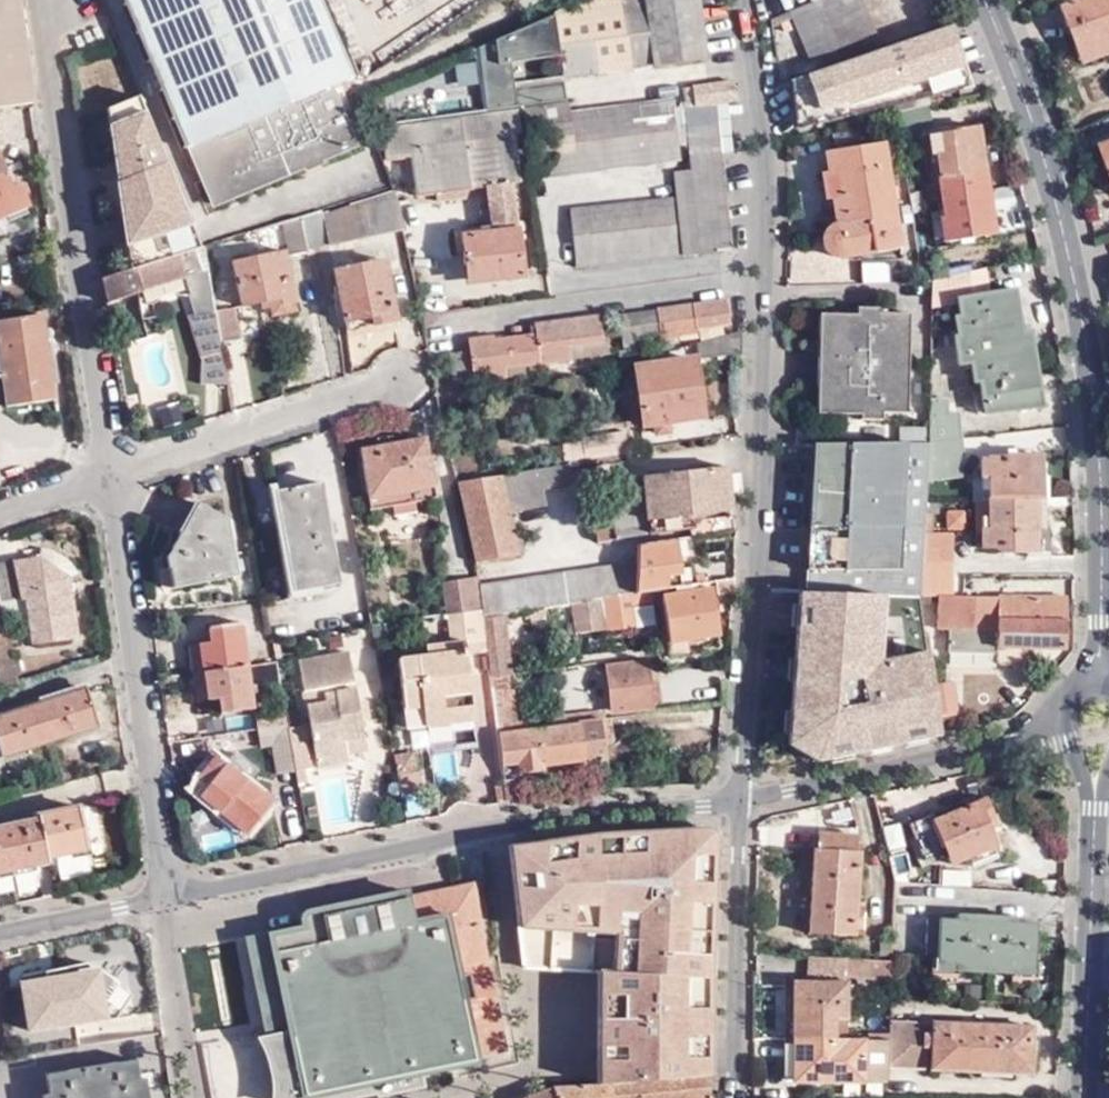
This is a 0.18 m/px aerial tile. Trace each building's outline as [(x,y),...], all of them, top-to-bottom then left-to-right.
[(2,107),(32,103),(18,0),(0,0),(0,108),(2,107)] [(210,201),(357,140),(335,86),(351,78),(318,0),(124,0),(210,201)] [(653,65),(644,0),(601,0),(585,3),(587,12),(551,17),(560,78),(653,65)] [(653,65),(706,57),(696,0),(644,0),(653,65)] [(769,18),(772,26),(789,19),(807,59),(872,31),(859,1),(862,0),(814,0),(769,18)] [(1063,7),(1072,29),(1081,26),(1090,49),(1108,42),(1108,0),(1080,0),(1063,7)] [(500,87),(560,78),(551,17),(491,40),(500,87)] [(963,84),(946,24),(784,80),(798,125),(963,84)] [(1081,26),(1072,29),(1086,64),(1094,61),(1090,49),(1081,26)] [(1090,49),(1094,61),(1108,56),(1108,42),(1090,49)] [(141,226),(178,212),(116,48),(78,64),(101,128),(95,131),(102,150),(111,146),(141,226)] [(733,81),(693,86),(694,96),(687,97),(686,102),(684,102),(692,167),(675,170),(684,254),(730,249),(715,101),(735,99),(733,81)] [(567,103),(523,109),(529,150),(539,149),(544,178),(680,158),(671,98),(568,113),(567,103)] [(0,108),(0,127),(9,123),(2,107),(0,108)] [(431,204),(436,203),(437,208),(471,203),(469,190),(517,183),(510,135),(516,134),(512,107),(378,127),(383,161),(407,157),(413,197),(430,194),(431,204)] [(978,127),(928,134),(933,158),(940,156),(951,220),(944,222),(947,242),(997,235),(993,214),(985,215),(974,150),(982,149),(978,127)] [(1098,146),(1108,173),(1108,142),(1098,146)] [(822,249),(828,258),(839,261),(879,254),(880,263),(906,258),(883,143),(825,152),(829,173),(821,174),(827,207),(834,206),(838,227),(827,229),(822,238),(822,249)] [(985,215),(993,214),(982,149),(974,150),(985,215)] [(940,156),(933,158),(944,222),(951,220),(940,156)] [(29,208),(20,185),(11,189),(0,159),(0,219),(29,208)] [(325,247),(398,229),(389,195),(317,216),(325,247)] [(673,197),(572,209),(579,265),(679,255),(673,197)] [(476,212),(479,228),(489,226),(487,211),(476,212)] [(141,226),(95,243),(107,277),(192,250),(178,212),(141,226)] [(269,307),(289,303),(292,303),(282,257),(305,252),(298,217),(247,233),(253,259),(231,263),(242,313),(269,307)] [(515,229),(490,232),(489,226),(479,228),(470,229),(471,235),(462,236),(468,284),(521,277),(515,229)] [(107,277),(100,279),(104,303),(188,276),(195,314),(214,311),(201,247),(192,250),(107,277)] [(395,322),(381,261),(331,273),(342,325),(370,319),(372,327),(395,322)] [(977,415),(1041,406),(1038,388),(1032,389),(1024,336),(1014,337),(1007,290),(994,292),(990,268),(935,279),(933,306),(961,303),(965,336),(967,349),(955,350),(958,366),(976,363),(982,396),(974,397),(977,415)] [(1024,336),(1016,290),(1007,290),(1014,337),(1024,336)] [(656,307),(657,310),(661,338),(680,336),(679,332),(697,330),(697,326),(730,321),(727,298),(656,307)] [(292,313),(289,303),(269,307),(271,317),(292,313)] [(232,309),(214,311),(220,344),(239,339),(232,309)] [(661,340),(661,338),(657,310),(620,315),(624,345),(661,340)] [(232,406),(220,344),(214,311),(195,314),(191,315),(197,354),(199,354),(199,386),(222,391),(221,404),(232,406)] [(828,357),(827,412),(854,413),(854,410),(876,411),(906,411),(908,312),(884,311),(884,314),(862,314),(829,312),(829,336),(825,336),(826,357),(828,357)] [(829,336),(829,312),(819,312),(816,412),(827,412),(828,357),(826,357),(825,336),(829,336)] [(0,320),(0,376),(5,405),(52,399),(38,314),(0,320)] [(469,339),(470,349),(451,352),(455,381),(504,373),(503,366),(567,357),(566,345),(601,340),(598,315),(534,324),(535,333),(492,339),(492,336),(469,339)] [(698,357),(740,346),(741,330),(694,341),(698,357)] [(1038,388),(1031,335),(1024,336),(1032,389),(1038,388)] [(965,336),(954,337),(955,350),(967,349),(965,336)] [(619,349),(621,362),(641,357),(639,347),(619,349)] [(656,420),(669,419),(701,414),(693,358),(636,366),(644,422),(656,420)] [(941,401),(929,401),(928,426),(927,441),(959,437),(959,414),(941,414),(941,401)] [(670,430),(669,419),(656,420),(657,431),(670,430)] [(890,426),(890,441),(908,442),(927,441),(928,426),(890,426)] [(543,461),(564,458),(631,448),(628,429),(584,435),(584,440),(541,447),(543,461)] [(370,497),(434,487),(425,437),(361,448),(370,497)] [(960,474),(961,437),(959,437),(927,441),(925,476),(960,474)] [(816,441),(808,591),(919,594),(920,579),(921,561),(922,535),(901,535),(908,442),(890,441),(816,441)] [(989,478),(989,499),(989,512),(990,525),(982,525),(982,550),(1023,549),(1035,549),(1034,527),(1032,498),(1031,477),(1042,477),(1041,454),(987,456),(987,459),(980,459),(980,478),(989,478)] [(564,458),(543,461),(505,467),(506,473),(462,480),(475,560),(519,553),(516,535),(511,501),(542,496),(542,481),(568,477),(566,463),(564,458)] [(619,526),(621,535),(687,525),(733,518),(733,513),(730,512),(725,464),(643,474),(642,475),(645,500),(648,521),(619,526)] [(1042,477),(1031,477),(1032,498),(1043,497),(1042,477)] [(970,478),(971,499),(989,499),(989,478),(980,478),(970,478)] [(322,482),(278,488),(294,586),(338,581),(322,482)] [(373,509),(436,497),(434,487),(370,497),(373,509)] [(612,527),(619,526),(648,521),(645,500),(609,505),(612,527)] [(184,540),(205,511),(198,506),(178,536),(184,540)] [(174,573),(176,587),(235,579),(227,525),(205,511),(184,540),(178,536),(161,561),(163,573),(174,573)] [(962,512),(946,512),(945,528),(962,528),(962,512)] [(982,513),(982,525),(990,525),(989,512),(982,513)] [(688,535),(735,527),(733,518),(687,525),(688,535)] [(621,535),(619,526),(612,527),(595,529),(597,540),(621,535)] [(1034,527),(1035,549),(1023,549),(1023,556),(1046,555),(1044,527),(1034,527)] [(922,531),(922,535),(921,561),(953,561),(954,532),(922,531)] [(637,564),(637,590),(652,588),(675,585),(681,584),(675,538),(638,543),(637,564)] [(44,545),(39,555),(68,576),(73,568),(64,555),(44,545)] [(0,562),(0,603),(22,599),(25,620),(29,642),(74,636),(68,576),(39,555),(0,562)] [(698,560),(700,581),(716,580),(732,578),(733,555),(698,560)] [(953,561),(921,561),(920,579),(952,580),(953,561)] [(637,564),(478,587),(481,608),(482,613),(502,609),(523,607),(541,604),(569,600),(601,595),(637,590),(637,564)] [(163,573),(164,589),(176,587),(174,573),(163,573)] [(731,591),(732,578),(716,580),(718,592),(731,591)] [(683,590),(682,584),(681,584),(675,585),(675,592),(663,593),(669,639),(719,633),(713,587),(683,590)] [(652,588),(637,590),(601,595),(606,629),(632,625),(631,609),(654,606),(652,588)] [(817,759),(939,732),(919,594),(808,591),(800,591),(790,742),(817,759)] [(606,629),(601,595),(569,600),(575,632),(606,629)] [(997,621),(997,618),(998,597),(963,596),(938,595),(938,619),(997,621)] [(998,597),(997,618),(1064,620),(1064,600),(998,597)] [(0,603),(0,608),(3,623),(25,620),(22,599),(0,603)] [(541,614),(541,604),(523,607),(524,616),(541,614)] [(484,627),(482,613),(481,608),(449,613),(452,643),(463,642),(485,640),(484,627)] [(502,609),(482,613),(484,627),(497,626),(496,619),(503,619),(502,609)] [(1063,649),(1064,620),(997,618),(997,621),(996,662),(1022,663),(1023,648),(1063,649)] [(191,673),(244,664),(239,623),(207,627),(209,641),(187,644),(191,673)] [(1,692),(17,686),(5,630),(0,631),(0,686),(1,692)] [(465,654),(463,642),(452,643),(409,649),(408,642),(398,643),(400,662),(465,654)] [(487,653),(490,675),(508,674),(506,651),(487,653)] [(311,749),(366,740),(349,653),(294,661),(299,688),(319,685),(321,697),(302,701),(311,749)] [(465,654),(400,662),(408,731),(474,723),(465,654)] [(650,702),(647,664),(646,661),(609,666),(614,709),(651,705),(650,702)] [(250,709),(244,664),(191,673),(195,703),(217,700),(219,714),(250,709)] [(660,664),(647,664),(650,702),(664,700),(660,664)] [(508,674),(490,675),(497,732),(520,729),(518,708),(512,709),(508,674)] [(0,714),(0,756),(0,757),(98,725),(86,687),(0,714)] [(261,713),(263,726),(286,723),(284,709),(261,713)] [(587,711),(587,720),(606,717),(606,710),(587,711)] [(606,717),(587,720),(520,729),(497,732),(501,764),(522,762),(523,771),(545,769),(544,764),(580,760),(580,764),(606,761),(603,737),(614,735),(611,716),(606,717)] [(286,723),(263,726),(257,727),(260,747),(274,746),(277,773),(296,771),(286,723)] [(366,740),(311,749),(315,771),(346,766),(345,755),(368,751),(366,740)] [(413,749),(394,751),(398,774),(416,771),(413,749)] [(215,754),(198,776),(208,784),(200,795),(248,832),(272,799),(215,754)] [(310,774),(315,828),(360,825),(356,770),(310,774)] [(502,779),(505,800),(520,799),(518,781),(512,778),(502,779)] [(994,844),(989,828),(985,816),(991,814),(984,794),(929,816),(944,850),(949,861),(994,844)] [(38,864),(37,859),(72,852),(71,846),(86,843),(79,804),(37,813),(38,816),(0,825),(0,872),(38,864)] [(929,855),(944,850),(929,816),(928,811),(905,820),(921,858),(929,855)] [(995,826),(991,814),(985,816),(989,828),(995,826)] [(863,931),(864,908),(855,907),(857,850),(855,850),(856,826),(848,826),(847,833),(818,831),(817,847),(813,847),(808,931),(853,934),(853,931),(863,931)] [(710,1031),(710,977),(711,941),(714,873),(715,828),(602,832),(510,843),(525,963),(598,968),(595,1040),(710,1031)] [(947,863),(949,861),(944,850),(929,855),(931,859),(947,863)] [(892,866),(896,880),(918,882),(920,868),(892,866)] [(943,870),(943,882),(971,882),(971,869),(943,870)] [(304,1097),(335,1097),(423,1080),(422,1071),(480,1059),(479,1053),(507,1047),(480,922),(483,922),(474,881),(407,895),(406,889),(307,909),(302,915),(303,925),(268,932),(289,1031),(267,1036),(259,1037),(271,1067),(274,1097),(298,1097),(304,1097)] [(871,904),(865,957),(875,957),(892,958),(895,905),(871,904)] [(1018,964),(1035,965),(1037,921),(1017,921),(1018,915),(997,915),(997,911),(977,910),(977,913),(957,912),(957,918),(928,917),(927,955),(936,955),(936,961),(953,961),(953,967),(1018,969),(1018,964)] [(247,937),(267,1036),(289,1031),(268,932),(247,937)] [(806,954),(806,971),(844,971),(845,955),(806,954)] [(80,976),(89,974),(85,956),(70,959),(72,970),(37,977),(34,961),(17,964),(20,981),(22,981),(30,1022),(86,1009),(82,987),(80,976)] [(874,976),(875,957),(865,957),(846,956),(845,975),(874,976)] [(953,961),(936,961),(937,972),(953,972),(953,967),(953,961)] [(1017,975),(1034,975),(1035,965),(1018,964),(1018,969),(1017,975)] [(80,976),(82,987),(91,985),(89,974),(80,976)] [(825,1080),(886,1081),(887,1064),(888,1037),(835,1035),(835,1015),(847,1014),(848,979),(845,977),(826,977),(827,981),(794,980),(793,1031),(792,1075),(808,1076),(825,1076),(825,1080)] [(784,1031),(793,1031),(794,980),(784,980),(784,1031)] [(882,1013),(866,1013),(865,1029),(881,1030),(882,1013)] [(889,1019),(888,1037),(887,1064),(1032,1068),(1034,1025),(889,1019)] [(594,1062),(710,1053),(710,1031),(595,1040),(594,1062)] [(592,1081),(593,1081),(638,1078),(710,1072),(710,1062),(710,1053),(594,1062),(593,1076),(592,1081)] [(42,1092),(43,1097),(148,1097),(144,1071),(138,1072),(136,1057),(47,1071),(50,1090),(42,1092)] [(710,1072),(638,1078),(640,1097),(710,1097),(710,1072)] [(592,1081),(551,1085),(557,1097),(640,1097),(638,1078),(593,1081),(592,1081)] [(551,1085),(540,1088),(517,1097),(557,1097),(551,1085)]
